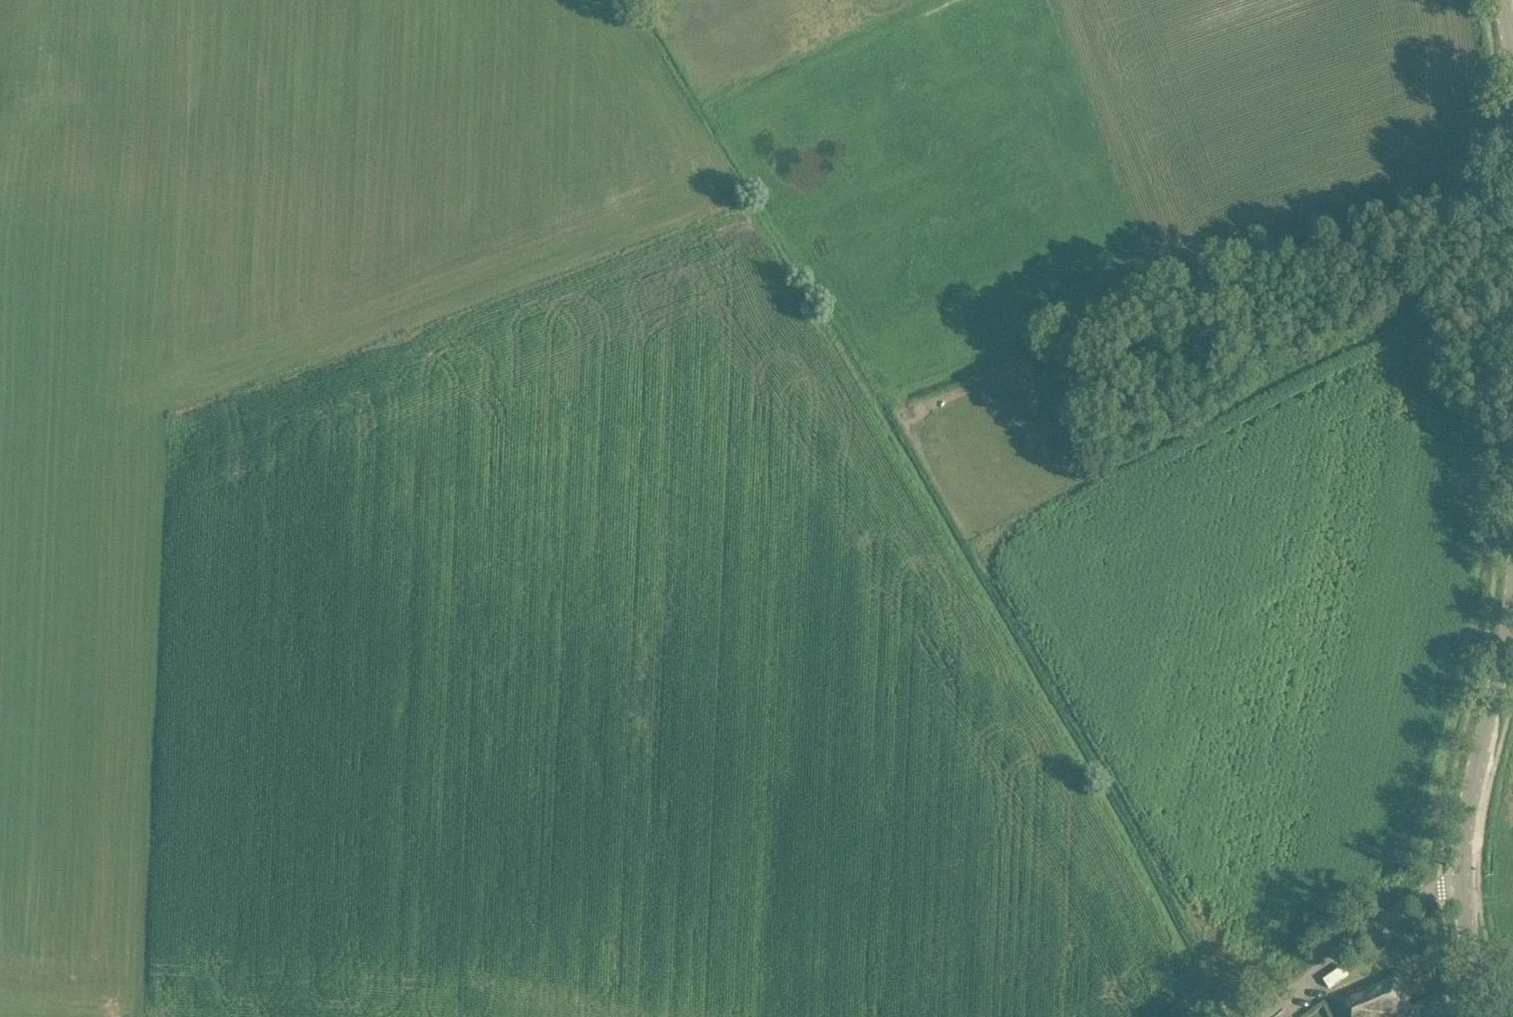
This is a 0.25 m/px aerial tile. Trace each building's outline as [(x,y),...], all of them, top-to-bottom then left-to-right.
[(1339,1016),(1356,1016),(1359,1016),(1394,1016),(1411,1010),(1396,973),(1332,999),(1339,1016)]
